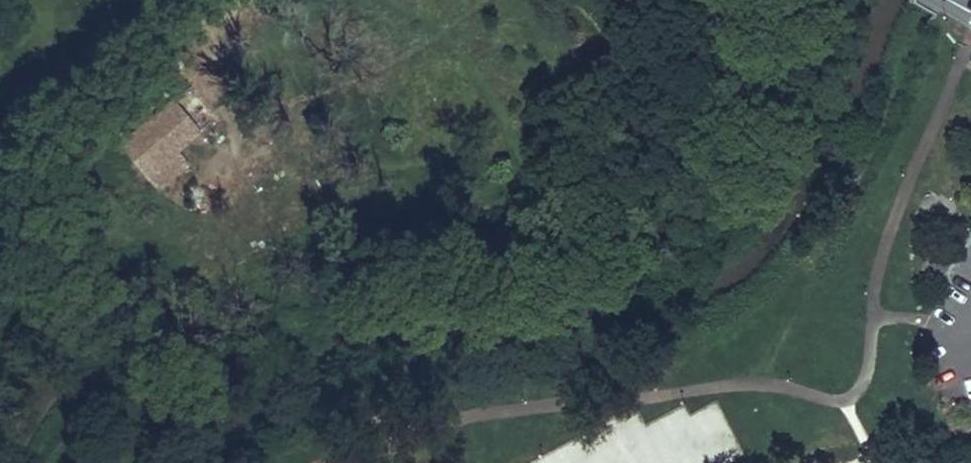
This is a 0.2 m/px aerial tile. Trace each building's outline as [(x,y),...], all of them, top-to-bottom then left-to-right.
[(174,104),(122,143),(157,189),(186,167),(174,151),(196,134),(174,104)]
